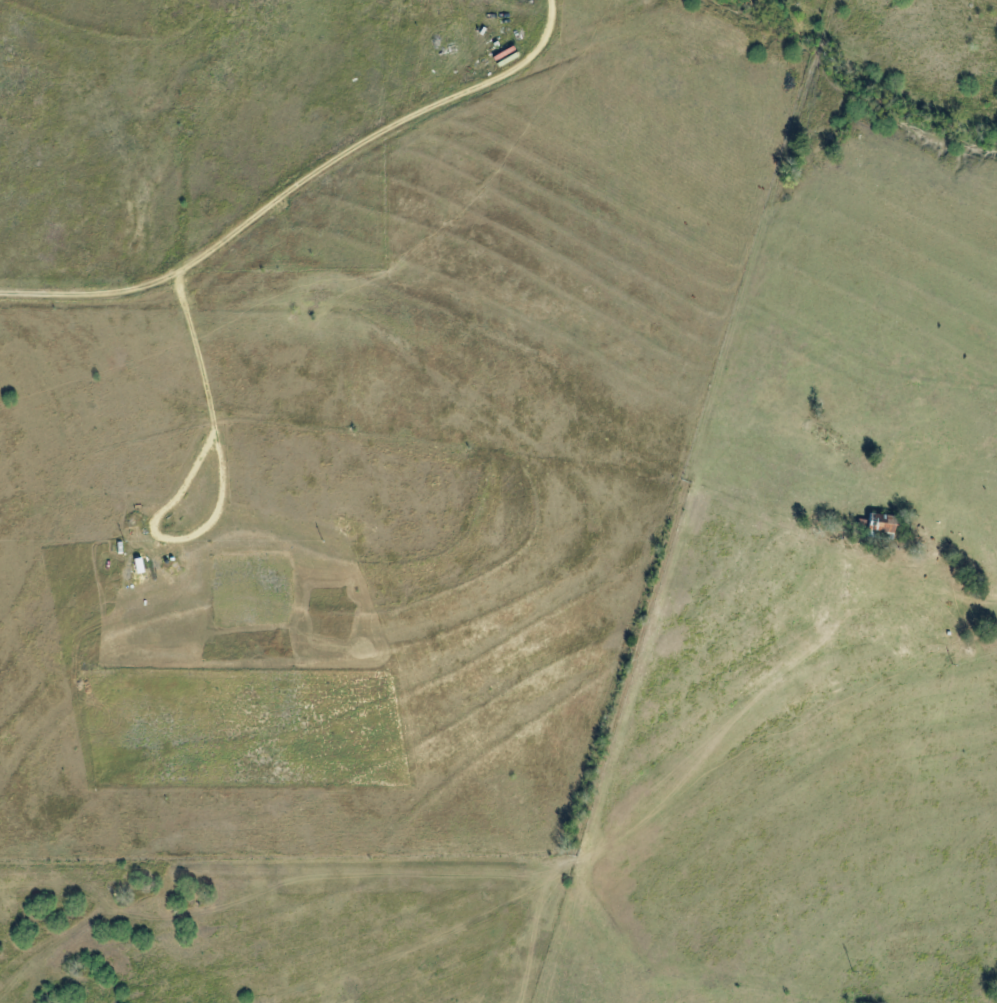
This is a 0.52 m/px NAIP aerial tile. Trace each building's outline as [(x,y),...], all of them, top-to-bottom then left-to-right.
[(890,539),(892,515),(866,513),(864,536),(890,539)]
